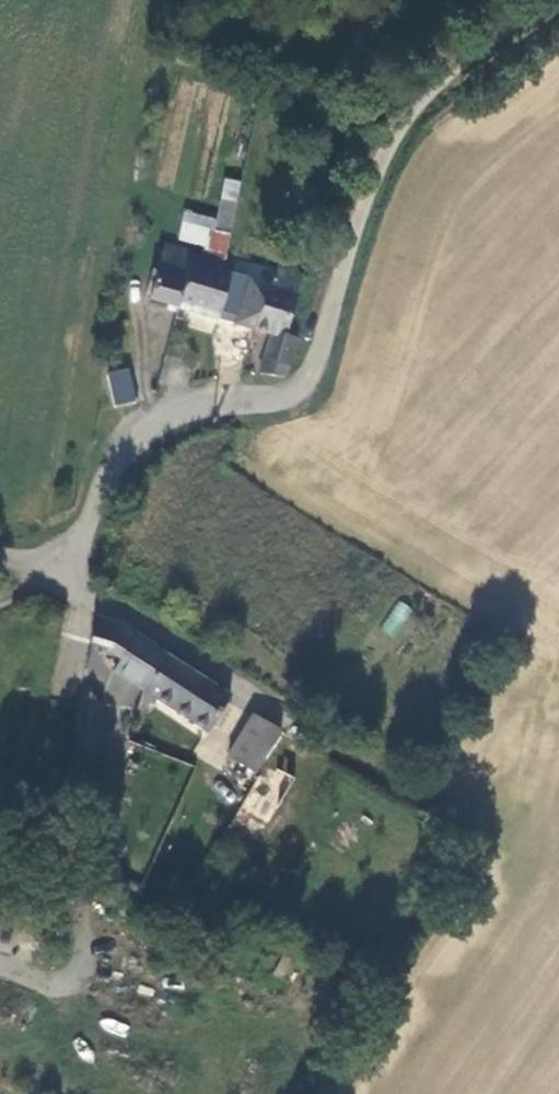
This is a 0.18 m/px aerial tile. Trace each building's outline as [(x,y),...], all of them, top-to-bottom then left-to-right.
[(209,243),(209,246),(232,249),(235,228),(186,222),(182,237),(209,243)] [(159,296),(187,304),(202,261),(228,269),(232,249),(209,246),(207,251),(173,243),(159,296)] [(237,272),(228,269),(202,261),(187,304),(223,316),(236,275),(237,272)] [(310,277),(281,268),(276,284),(305,292),(310,277)] [(223,316),(242,322),(256,281),(236,275),(223,316)] [(242,322),(264,328),(276,284),(257,278),(256,281),(242,322)] [(270,357),(290,363),(300,337),(295,334),(305,292),(276,284),(264,328),(278,332),(270,357)] [(114,388),(109,408),(138,403),(134,384),(114,388)] [(398,599),(379,630),(394,639),(413,608),(398,599)] [(111,665),(142,687),(161,652),(121,626),(108,643),(120,651),(111,665)] [(203,728),(227,694),(161,652),(142,687),(135,720),(143,721),(150,690),(203,728)] [(95,682),(85,680),(73,736),(79,736),(92,738),(99,696),(93,695),(95,682)] [(225,754),(251,770),(275,728),(249,712),(225,754)] [(90,751),(92,738),(79,736),(73,736),(68,737),(67,741),(68,745),(72,747),(85,751),(90,751)] [(262,778),(251,770),(239,791),(212,834),(241,853),(289,776),(283,772),(285,767),(273,760),(262,778)]
